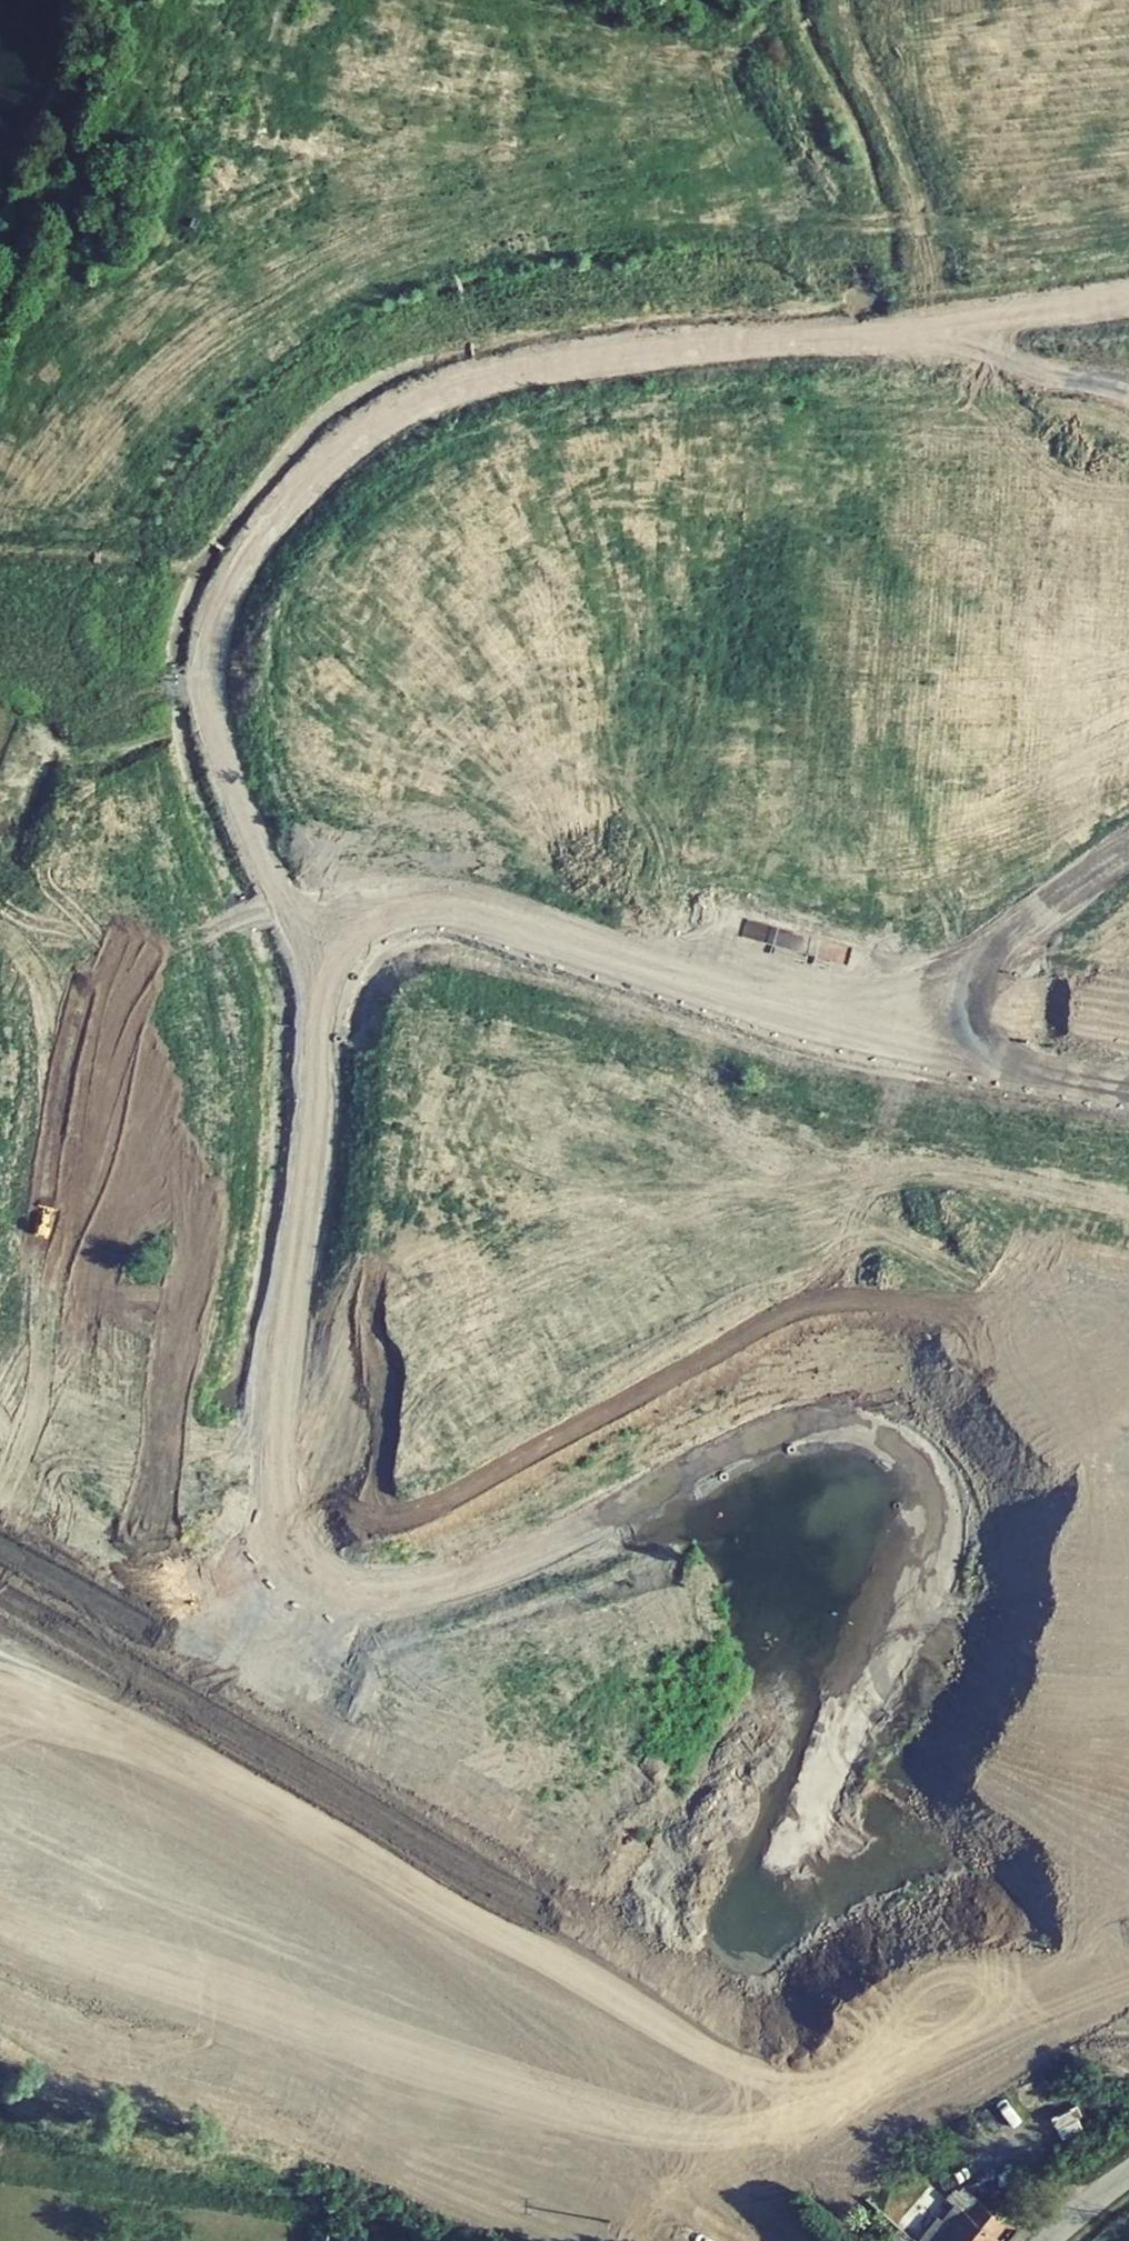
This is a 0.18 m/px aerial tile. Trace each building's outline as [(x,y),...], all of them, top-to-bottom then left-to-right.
[(999,2217),(967,2191),(922,2240),(978,2240),(999,2217)]
